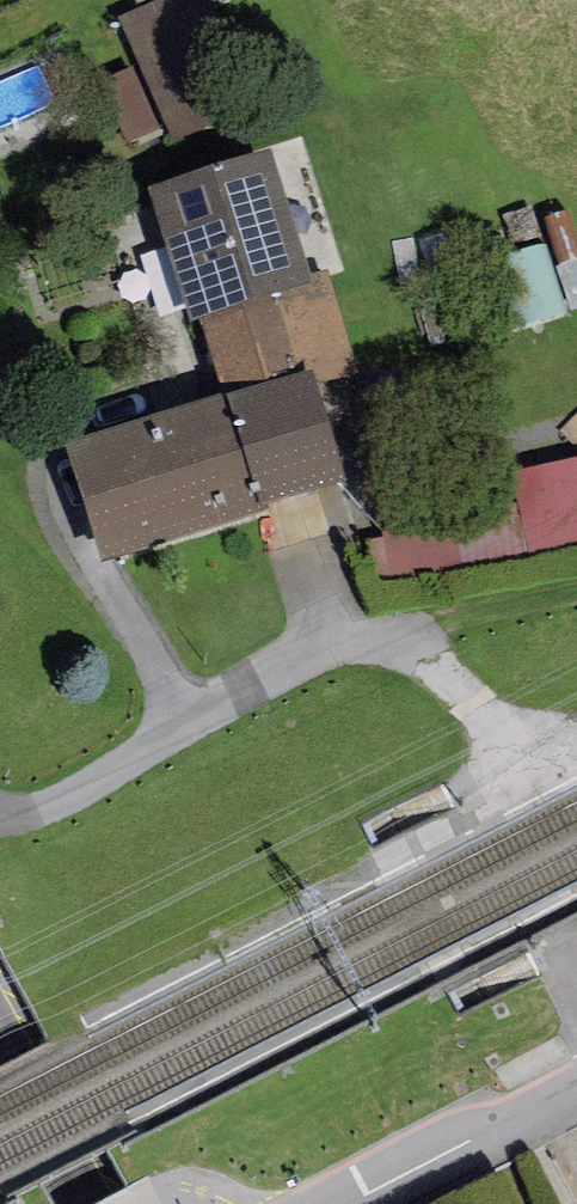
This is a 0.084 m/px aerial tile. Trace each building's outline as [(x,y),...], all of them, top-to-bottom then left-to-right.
[(173,138),(253,101),(207,0),(154,0),(117,17),(139,64),(167,125),(173,138)] [(130,142),(167,125),(139,64),(101,81),(130,142)] [(272,147),(147,187),(189,322),(200,317),(312,283),(309,274),(272,147)] [(327,269),(309,274),(312,283),(200,317),(223,395),(312,368),(317,384),(358,371),(327,269)] [(223,395),(66,442),(101,561),(270,510),(268,504),(346,481),(317,384),(312,368),(223,395)] [(374,494),(390,580),(576,545),(576,456),(374,494)]
